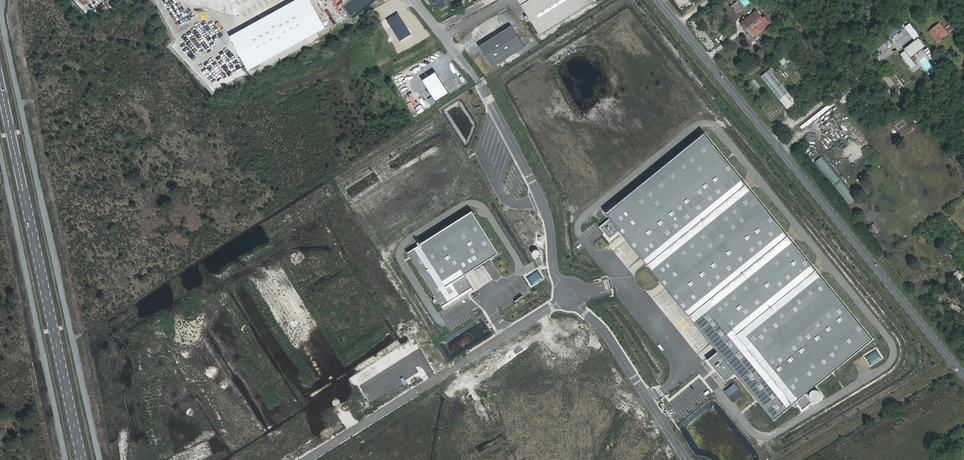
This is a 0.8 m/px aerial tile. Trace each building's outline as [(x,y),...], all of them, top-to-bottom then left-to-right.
[(231,37),(250,71),(326,29),(310,0),(298,0),(231,37)] [(595,0),(529,0),(524,3),(544,33),(595,0)] [(737,4),(733,7),(738,13),(742,10),(737,4)] [(763,21),(757,13),(741,25),(744,29),(747,27),(755,36),(770,24),(766,19),(763,21)] [(892,36),(903,27),(899,23),(889,31),(892,36)] [(494,67),(526,46),(512,25),(480,46),(494,67)] [(949,35),(942,26),(932,33),(939,42),(949,35)] [(909,55),(923,45),(919,40),(915,43),(913,40),(904,48),(905,49),(909,55)] [(909,55),(905,49),(899,53),(911,68),(916,64),(909,55)] [(769,68),(760,76),(786,108),(795,100),(769,68)] [(875,340),(706,133),(606,214),(775,421),(875,340)] [(850,204),(857,199),(824,157),(817,162),(850,204)] [(474,212),(408,253),(443,308),(473,290),(465,276),(500,254),(474,212)] [(874,223),(871,226),(876,232),(879,229),(874,223)]
